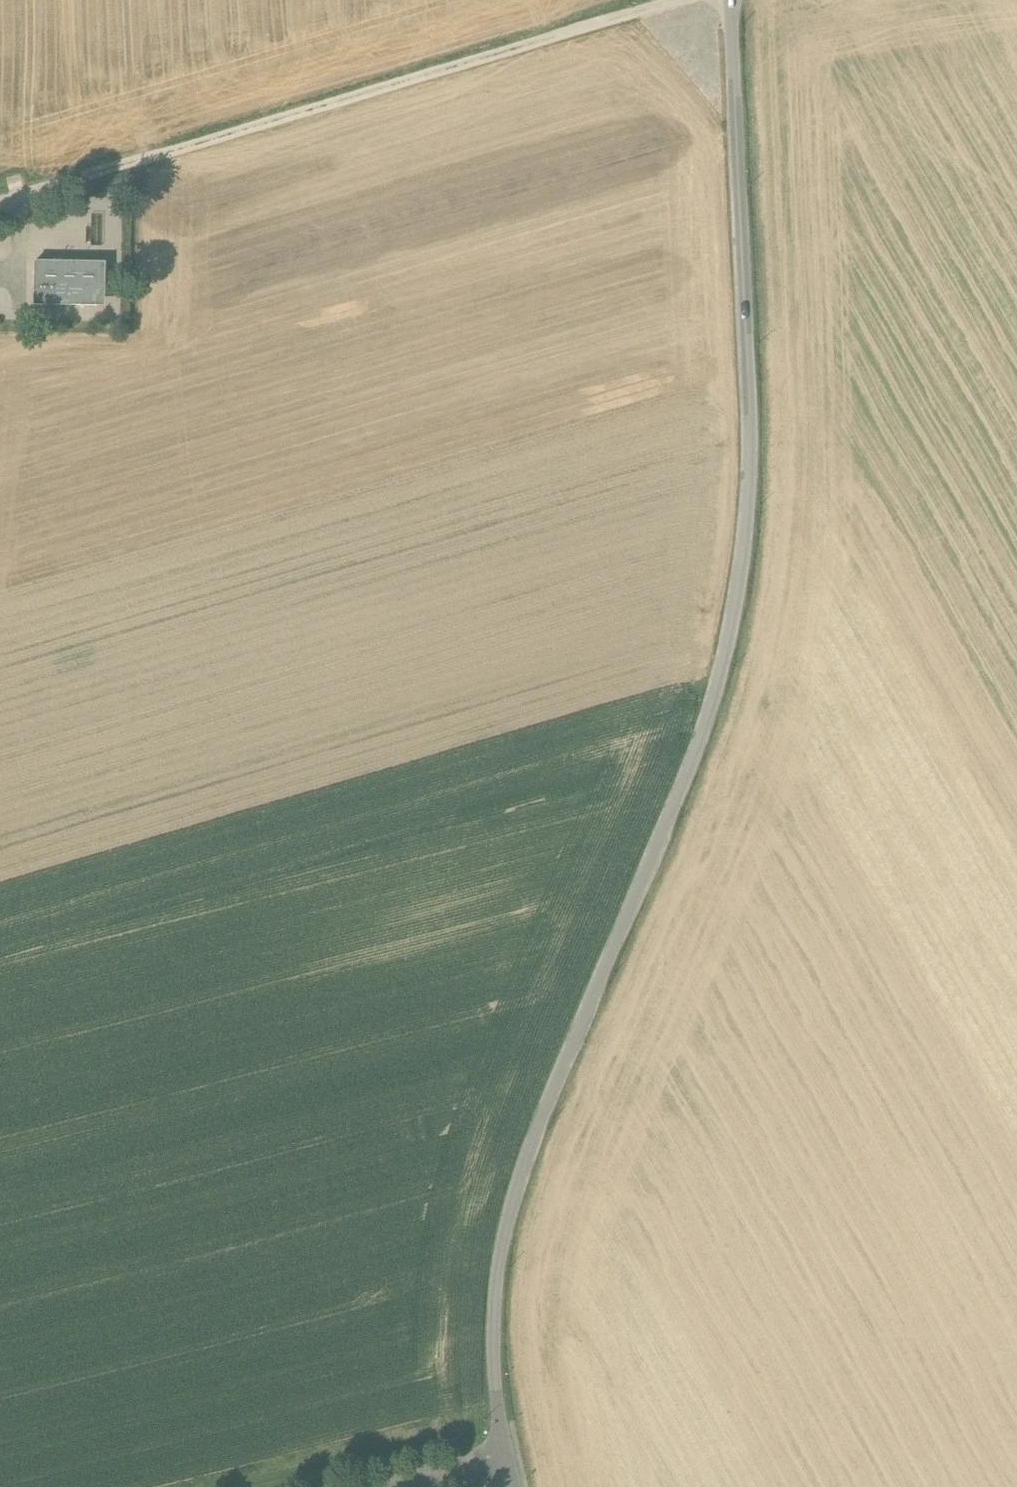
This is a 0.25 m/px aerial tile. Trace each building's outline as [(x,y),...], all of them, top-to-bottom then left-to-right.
[(119,279),(46,278),(45,326),(118,328),(119,279)]
